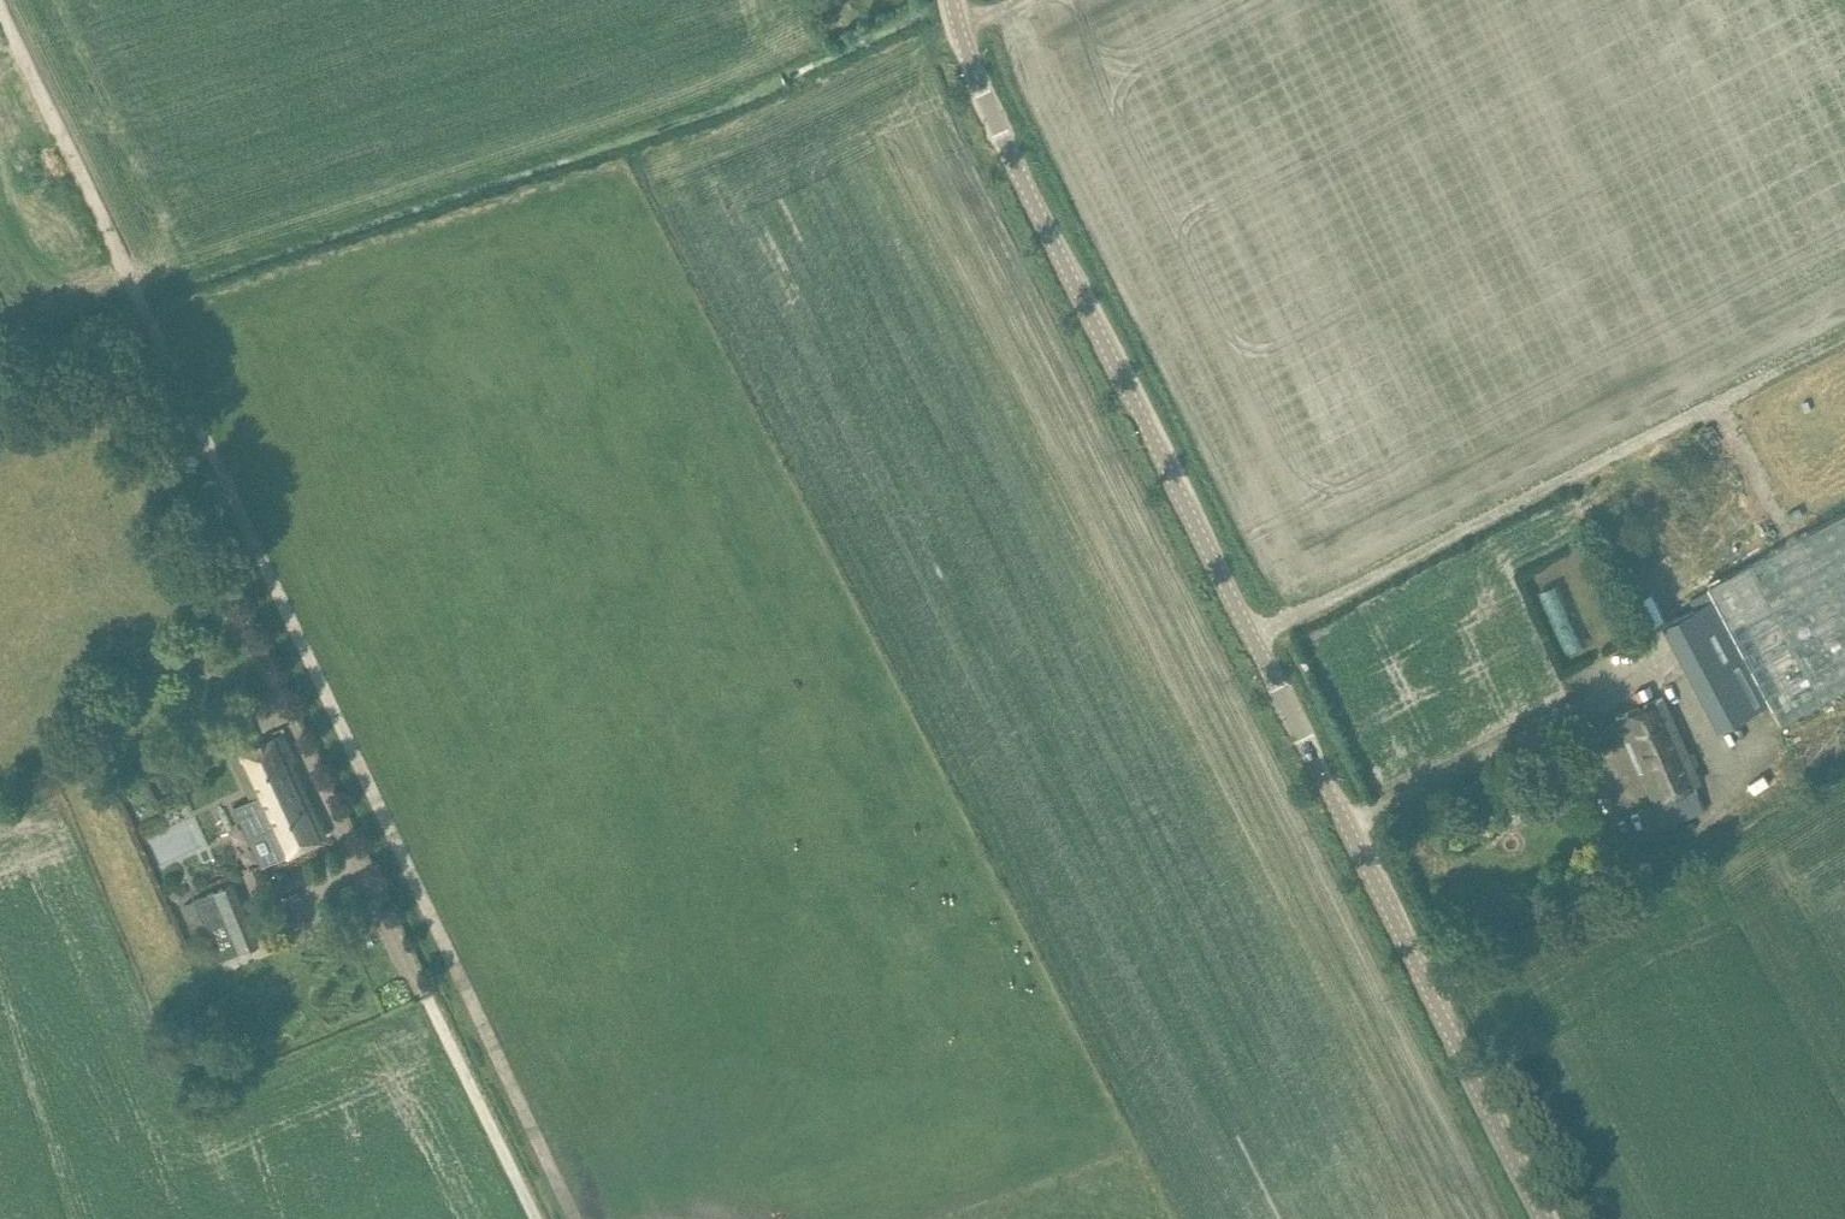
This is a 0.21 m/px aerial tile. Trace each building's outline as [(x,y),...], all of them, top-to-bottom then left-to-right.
[(1844,685),(1844,510),(1837,514),(1709,582),(1717,596),(1665,623),(1720,725),(1771,698),(1782,719),(1844,685)] [(1648,768),(1661,799),(1666,797),(1671,808),(1699,796),(1694,783),(1700,781),(1663,696),(1616,717),(1626,739),(1631,737),(1645,769),(1648,768)] [(254,792),(233,802),(250,838),(268,830),(280,857),(327,835),(291,761),(296,759),(283,733),(236,755),(254,792)] [(219,959),(237,951),(260,942),(235,881),(185,902),(190,913),(198,910),(219,959)]
